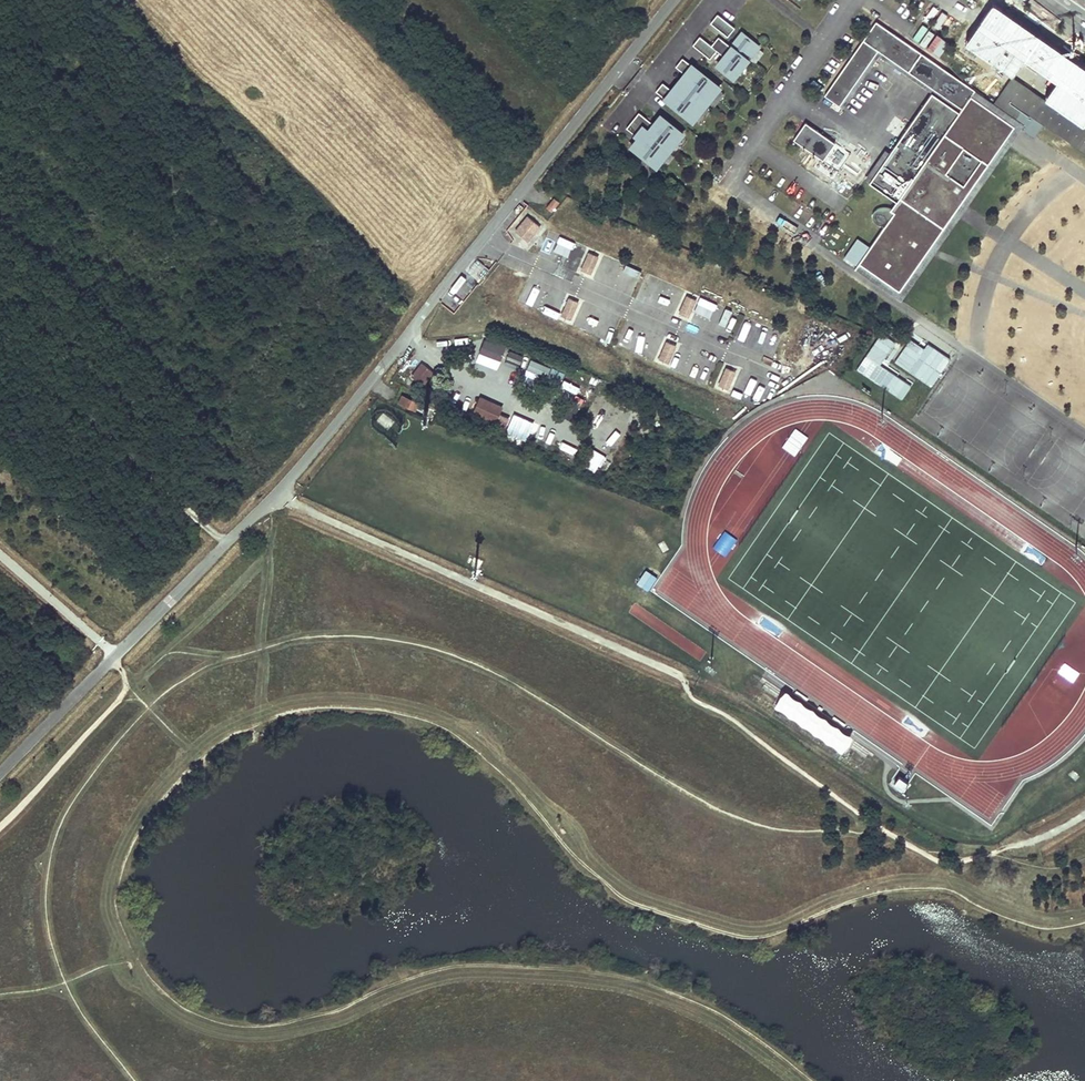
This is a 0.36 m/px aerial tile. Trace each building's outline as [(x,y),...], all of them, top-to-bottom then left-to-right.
[(992,3),(963,44),(1010,76),(1023,58),(1057,81),(1042,102),(1081,129),(1084,123),(1084,67),(992,3)] [(733,28),(716,14),(709,23),(726,37),(733,28)] [(877,50),(927,85),(940,66),(937,64),(875,21),(823,95),(838,105),(877,50)] [(699,36),(691,45),(709,59),(715,51),(723,57),(716,65),(732,78),(746,60),(742,57),(746,51),(750,55),(757,46),(741,33),(730,47),(717,37),(710,45),(699,36)] [(715,85),(681,58),(674,66),(687,76),(690,79),(683,87),(705,104),(712,95),(709,93),(715,85)] [(927,85),(931,87),(944,69),(940,66),(927,85)] [(933,89),(961,108),(970,95),(974,90),(944,69),(931,87),(933,89)] [(687,76),(680,84),(683,87),(690,79),(687,76)] [(1010,76),(989,109),(970,95),(961,108),(959,112),(952,121),(977,138),(968,151),(987,164),(1014,126),(1011,124),(1020,110),(1084,155),(1084,131),(1081,129),(1042,102),(1010,76)] [(705,104),(683,87),(677,95),(673,93),(661,83),(654,91),(688,118),(695,111),(697,113),(705,104)] [(680,84),(673,93),(677,95),(683,87),(680,84)] [(715,85),(709,93),(712,95),(718,87),(715,85)] [(961,108),(933,89),(931,92),(959,112),(961,108)] [(718,90),(708,102),(713,105),(723,93),(718,90)] [(898,292),(987,164),(968,151),(977,138),(952,121),(959,112),(931,92),(889,152),(868,182),(896,201),(891,209),(886,207),(879,208),(872,211),(870,217),(873,220),(880,221),(887,220),(873,240),(857,263),(898,292)] [(695,111),(688,118),(691,121),(697,113),(695,111)] [(637,112),(631,120),(666,148),(671,141),(674,143),(681,134),(663,119),(656,127),(653,125),(637,112)] [(659,116),(653,125),(656,127),(663,119),(659,116)] [(666,148),(631,120),(625,127),(638,138),(641,140),(634,149),(655,166),(663,157),(660,155),(666,148)] [(834,143),(804,122),(792,139),(822,160),(834,143)] [(638,138),(630,147),(634,149),(641,140),(638,138)] [(671,141),(666,148),(668,150),(674,143),(671,141)] [(666,148),(660,155),(663,157),(668,150),(666,148)] [(553,198),(545,208),(550,212),(558,202),(553,198)] [(525,241),(537,226),(524,216),(513,231),(525,241)] [(857,263),(873,240),(861,232),(845,255),(857,263)] [(588,273),(595,256),(585,252),(578,269),(588,273)] [(626,263),(623,270),(638,276),(641,269),(626,263)] [(686,317),(693,300),(684,295),(676,312),(686,317)] [(568,318),(575,301),(566,297),(558,314),(568,318)] [(544,301),(540,308),(554,317),(559,311),(544,301)] [(505,346),(486,339),(477,362),(496,370),(505,346)] [(925,351),(909,340),(895,362),(931,386),(949,358),(929,345),(925,351)] [(666,362),(673,345),(664,341),(656,358),(666,362)] [(504,363),(517,369),(523,356),(510,350),(504,363)] [(911,385),(865,355),(856,368),(902,398),(911,385)] [(552,369),(530,360),(523,376),(545,385),(552,369)] [(411,376),(423,385),(433,373),(421,363),(411,376)] [(725,389),(733,372),(723,368),(716,384),(725,389)] [(744,372),(736,387),(751,394),(758,379),(744,372)] [(503,401),(482,392),(474,409),(495,418),(492,425),(504,430),(509,419),(497,414),(503,401)] [(418,405),(401,397),(398,404),(415,412),(418,405)] [(794,429),(785,448),(794,452),(797,444),(800,445),(805,434),(794,429)] [(564,442),(561,449),(574,455),(577,448),(564,442)] [(591,448),(585,466),(598,470),(603,452),(591,448)] [(637,583),(649,590),(658,576),(646,568),(637,583)] [(775,707),(841,752),(850,739),(784,693),(775,707)] [(893,784),(903,790),(907,783),(898,777),(893,784)]
